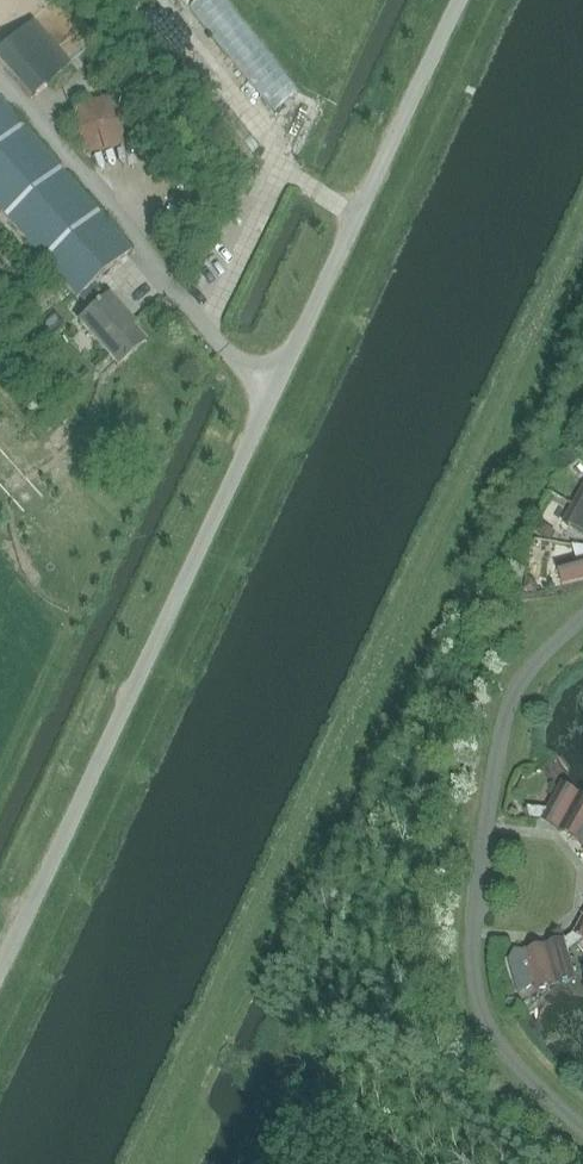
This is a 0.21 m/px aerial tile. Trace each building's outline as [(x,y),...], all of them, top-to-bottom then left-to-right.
[(87,48),(50,5),(0,48),(0,61),(30,96),(87,48)] [(144,342),(122,316),(126,312),(111,295),(107,298),(94,283),(132,250),(0,97),(0,209),(76,297),(79,294),(92,309),(80,320),(118,365),(144,342)] [(570,445),(562,452),(574,465),(582,457),(570,445)] [(572,505),(582,511),(582,497),(572,505)] [(572,505),(570,528),(582,535),(582,511),(572,505)] [(538,522),(533,530),(549,540),(554,532),(538,522)] [(563,585),(582,579),(582,547),(574,546),(576,559),(565,562),(563,585)] [(526,577),(524,589),(536,591),(537,583),(533,579),(526,577)] [(563,823),(579,794),(557,791),(547,809),(527,807),(531,819),(563,823)] [(563,823),(580,844),(582,842),(582,799),(579,794),(563,823)] [(569,936),(576,945),(582,940),(582,925),(569,936)] [(569,951),(576,945),(569,936),(548,953),(557,985),(575,971),(569,951)] [(557,985),(548,953),(515,949),(509,960),(518,993),(534,983),(557,985)]
